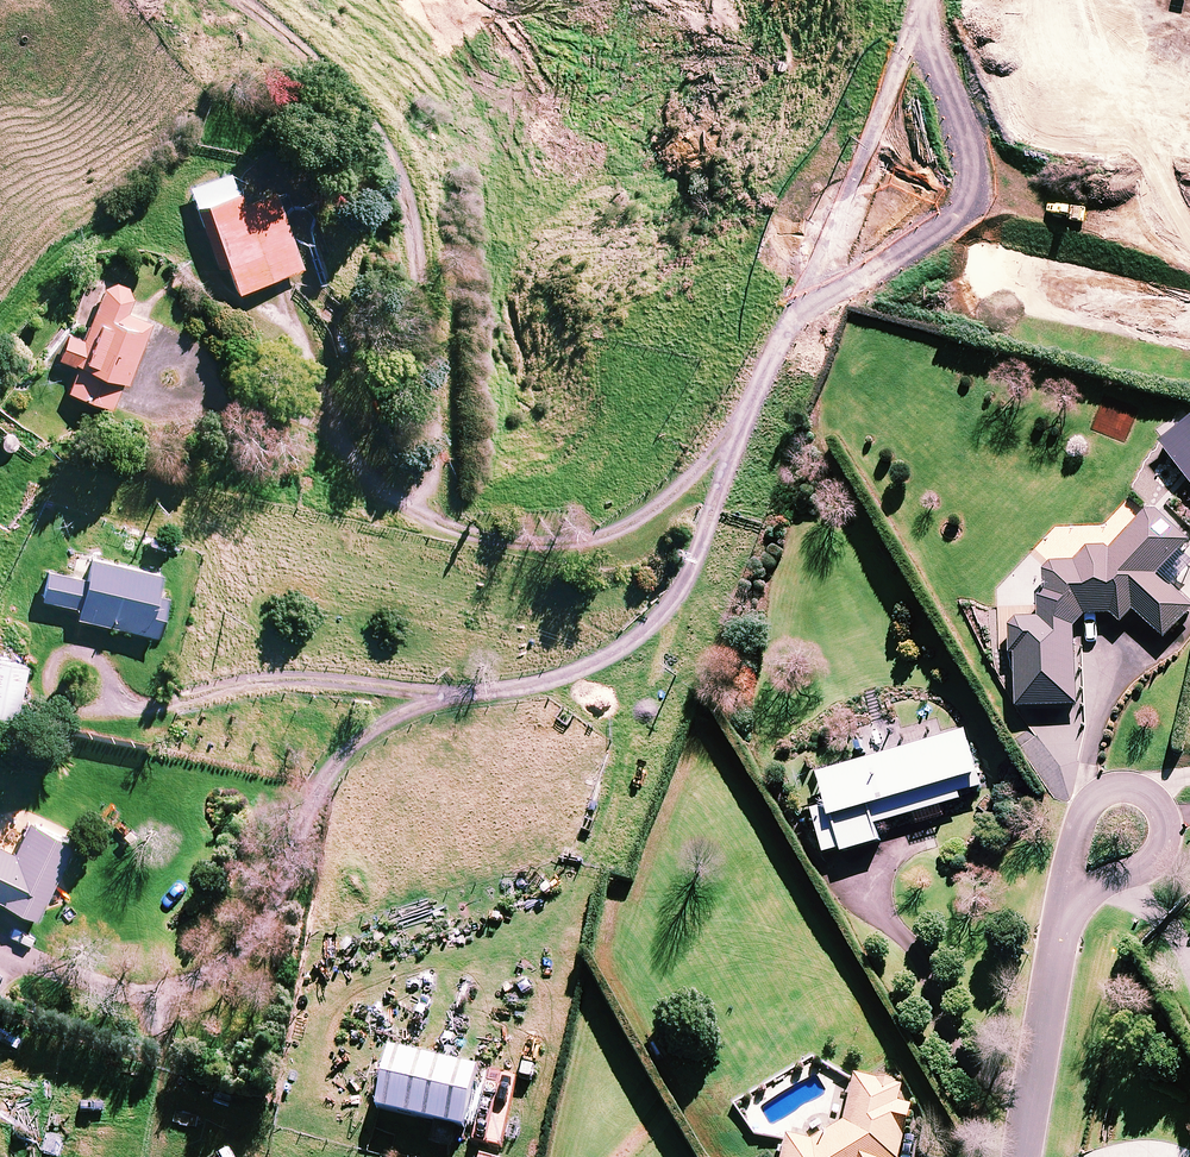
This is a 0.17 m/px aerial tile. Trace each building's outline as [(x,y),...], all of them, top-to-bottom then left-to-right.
[(242,208),(231,177),(190,192),(218,270),(227,267),(237,296),(302,273),(274,196),(242,208)] [(129,295),(107,286),(84,343),(67,337),(57,361),(80,370),(69,396),(112,413),(123,385),(128,386),(152,327),(121,315),(129,295)] [(1076,622),(1090,609),(1112,611),(1123,621),(1136,607),(1164,633),(1189,606),(1189,601),(1158,570),(1189,536),(1153,501),(1141,513),(1128,501),(1107,523),(1107,528),(1059,526),(1036,547),(1046,557),(1042,612),(1047,613),(1046,639),(1075,641),(1076,622)] [(86,564),(70,561),(69,566),(49,562),(42,594),(80,603),(78,612),(156,629),(165,589),(154,586),(158,565),(89,550),(86,564)] [(0,656),(0,707),(19,711),(28,661),(0,656)] [(850,731),(857,757),(820,768),(829,800),(814,805),(827,851),(880,835),(876,819),(962,795),(960,788),(982,782),(966,726),(941,733),(936,714),(901,724),(899,716),(886,720),(876,686),(861,690),(871,725),(850,731)] [(36,913),(72,836),(32,817),(16,853),(0,845),(0,897),(36,913)] [(376,1102),(433,1115),(456,1120),(463,1122),(476,1064),(390,1044),(376,1102)] [(516,1074),(490,1068),(474,1137),(500,1143),(516,1074)] [(897,1155),(910,1104),(896,1100),(900,1084),(855,1073),(846,1110),(843,1120),(815,1141),(787,1134),(781,1156),(896,1156),(897,1155)]
